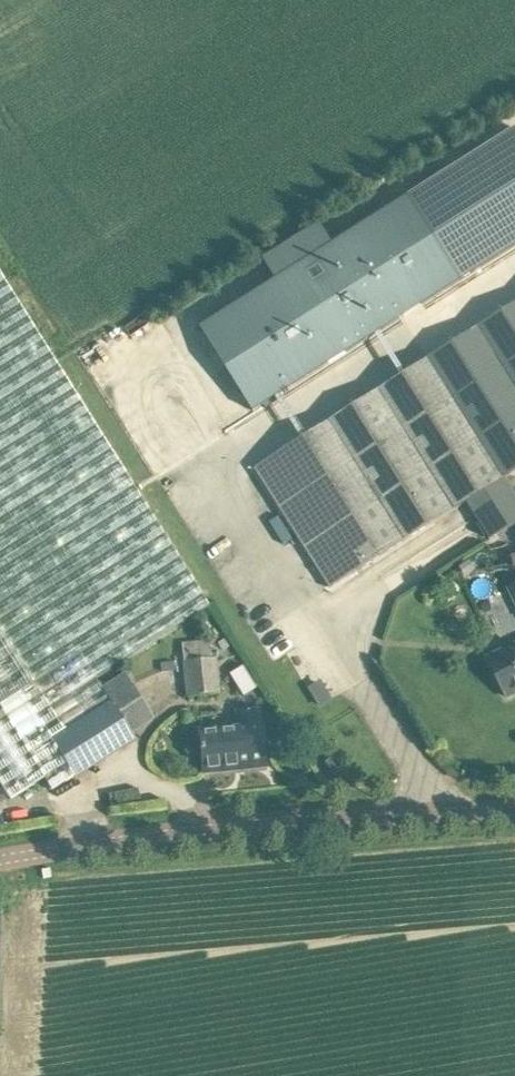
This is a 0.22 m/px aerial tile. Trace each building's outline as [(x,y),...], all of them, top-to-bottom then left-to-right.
[(201,327),(254,411),(462,280),(409,196),(201,327)] [(10,797),(40,779),(49,793),(135,739),(131,733),(154,718),(125,672),(102,687),(97,678),(211,606),(0,272),(0,781),(10,797)] [(330,588),(467,502),(491,540),(514,524),(514,493),(505,478),(514,472),(514,306),(256,470),(330,588)] [(208,640),(183,642),(188,696),(217,693),(213,657),(210,658),(208,640)] [(490,659),(489,660),(507,697),(514,694),(514,648),(490,659)] [(244,664),(231,672),(244,695),(257,687),(244,664)] [(319,705),(331,698),(321,680),(309,687),(319,705)] [(262,726),(258,726),(257,709),(238,711),(240,728),(198,732),(202,773),(265,766),(262,726)]
